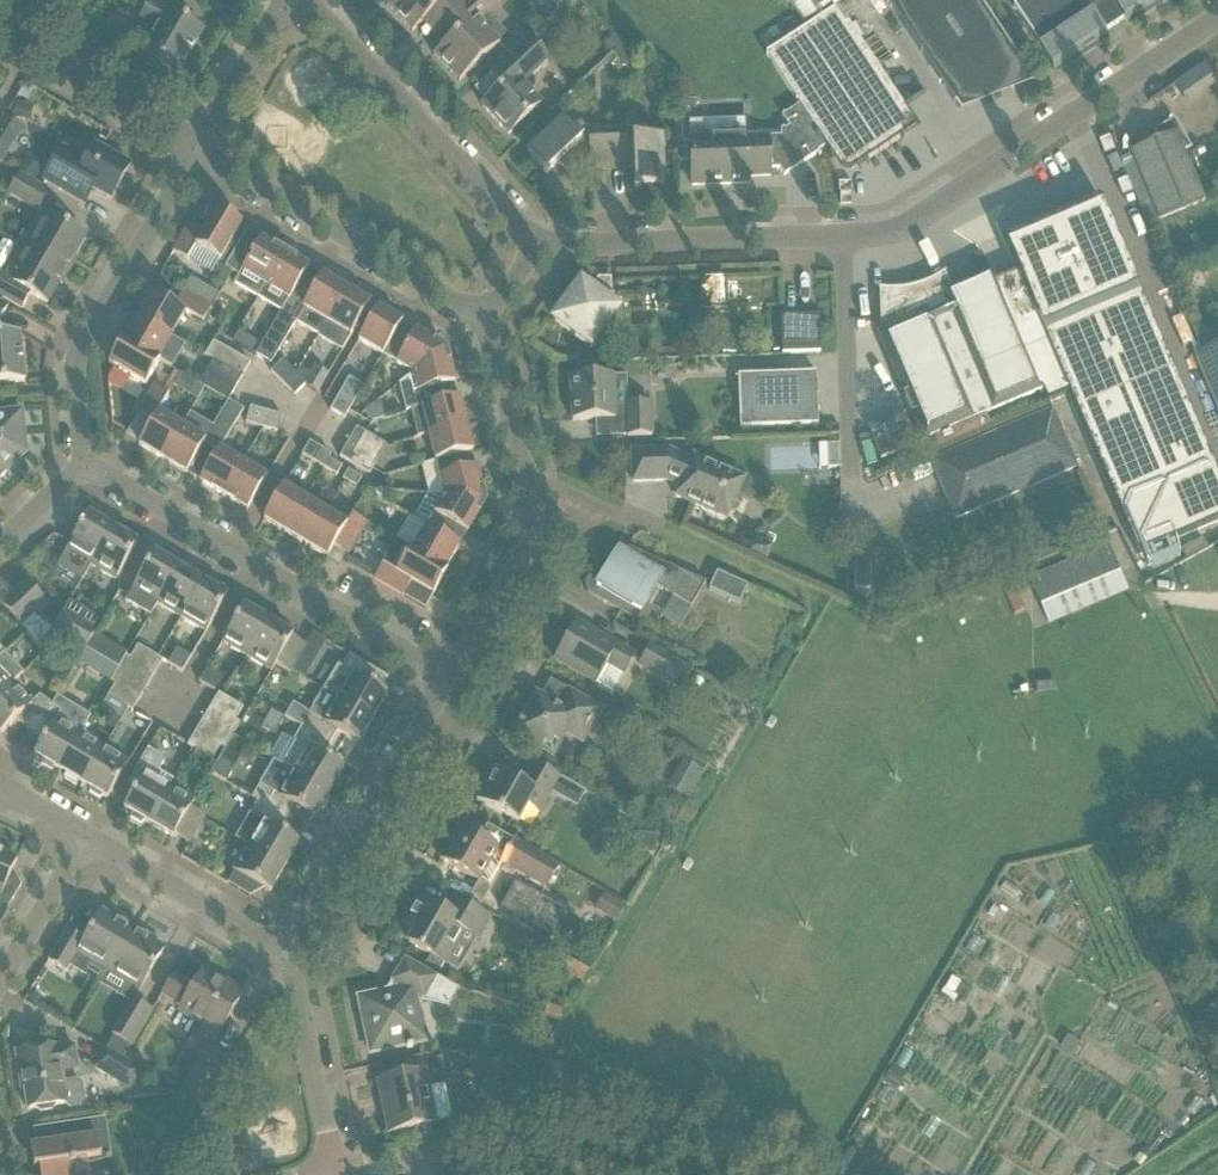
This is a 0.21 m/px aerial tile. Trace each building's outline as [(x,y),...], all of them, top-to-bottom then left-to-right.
[(386,6),(411,33),(430,15),(441,27),(466,3),(463,0),(393,0),(386,6)] [(441,27),(452,38),(433,56),(458,83),(499,44),(497,42),(505,35),(488,17),(502,5),(497,0),(470,0),(466,3),(441,27)] [(556,11),(568,0),(546,0),(556,11)] [(803,24),(831,6),(841,0),(788,0),(803,24)] [(944,90),(958,110),(959,109),(955,104),(1001,74),(1010,88),(1025,74),(1030,82),(1031,80),(1018,61),(977,0),(885,0),(944,90)] [(1027,29),(1055,72),(1105,39),(1101,34),(1123,19),(1127,24),(1164,0),(1023,0),(1012,7),(1027,29)] [(166,12),(148,1),(139,17),(157,28),(141,54),(177,75),(203,32),(167,11),(166,12)] [(806,28),(765,56),(799,106),(825,147),(830,154),(828,156),(831,160),(834,158),(840,168),(850,170),(857,165),(859,168),(863,165),(862,163),(902,136),(901,134),(904,131),(906,119),(902,112),(907,109),(904,105),(902,106),(891,91),(847,24),(845,26),(834,10),(806,28)] [(547,62),(527,40),(494,72),(505,84),(481,107),(507,135),(540,104),(530,93),(533,90),(534,82),(530,78),(547,62)] [(16,104),(14,119),(31,121),(33,106),(16,104)] [(744,138),(689,140),(690,162),(691,186),(746,184),(746,177),(769,176),(769,171),(779,171),(783,177),(825,147),(799,106),(785,116),(784,115),(781,117),(789,128),(785,131),(783,129),(780,131),(780,132),(744,133),(744,138)] [(0,126),(0,165),(21,129),(4,119),(0,126)] [(1157,222),(1204,203),(1182,152),(1190,149),(1173,120),(1153,133),(1156,142),(1128,154),(1157,222)] [(569,133),(560,123),(526,155),(546,175),(563,159),(570,167),(608,166),(606,129),(585,130),(579,124),(569,133)] [(646,127),(606,129),(608,166),(633,165),(634,188),(662,187),(660,140),(647,140),(646,127)] [(61,149),(49,169),(43,181),(79,202),(88,187),(110,200),(129,167),(94,147),(85,163),(61,149)] [(0,184),(0,190),(37,211),(48,194),(8,171),(0,184)] [(1005,247),(1017,275),(1047,346),(1026,354),(1042,391),(1047,403),(1068,394),(1137,556),(1217,521),(1217,480),(1101,206),(1042,231),(1040,228),(1038,229),(1040,232),(1031,236),(1029,233),(1027,233),(1029,237),(1005,247)] [(189,225),(172,253),(211,276),(211,275),(225,283),(231,273),(224,269),(217,265),(227,248),(239,228),(232,224),(234,221),(216,211),(203,233),(189,225)] [(23,236),(18,244),(68,273),(72,267),(69,266),(85,238),(64,226),(48,217),(33,242),(23,236)] [(231,273),(238,277),(233,285),(257,299),(265,287),(284,254),(260,240),(243,268),(229,260),(224,269),(231,273)] [(21,309),(30,295),(46,304),(62,277),(65,279),(68,273),(18,244),(13,252),(24,258),(10,282),(0,276),(0,297),(21,309)] [(265,287),(257,299),(280,312),(280,313),(280,314),(285,305),(300,314),(303,310),(302,309),(304,304),(291,296),(308,268),(284,254),(265,287)] [(880,332),(876,334),(921,442),(931,438),(936,450),(990,427),(985,415),(1004,407),(1042,391),(1026,354),(997,284),(991,270),(949,287),(944,275),(945,274),(944,273),(936,278),(927,283),(917,287),(907,289),(897,290),(887,291),(877,289),(877,291),(879,291),(880,332)] [(698,273),(698,308),(725,307),(724,273),(698,273)] [(300,314),(295,323),(318,337),(326,323),(345,290),(321,276),(304,304),(302,309),(303,310),(300,314)] [(551,320),(571,334),(590,349),(607,326),(610,319),(611,311),(608,304),(603,298),(605,294),(611,293),(610,279),(597,280),(590,289),(580,282),(567,298),(570,301),(567,306),(564,304),(551,320)] [(345,290),(326,323),(350,337),(369,305),(345,290)] [(151,295),(137,319),(170,338),(184,314),(202,324),(210,310),(202,305),(181,293),(173,307),(151,295)] [(357,342),(378,354),(382,356),(388,347),(401,324),(377,309),(357,342)] [(281,346),(295,323),(280,314),(280,313),(255,354),(271,364),(281,346)] [(780,318),(781,346),(781,354),(819,353),(819,345),(818,317),(780,318)] [(137,319),(124,342),(157,361),(170,338),(137,319)] [(1200,352),(1217,345),(1217,327),(1206,332),(1201,321),(1190,325),(1200,352)] [(388,347),(382,356),(396,364),(395,364),(413,374),(443,352),(438,345),(414,331),(401,355),(388,347)] [(24,383),(19,334),(0,336),(0,385),(24,383)] [(118,348),(108,365),(145,387),(159,362),(157,361),(124,342),(120,349),(118,348)] [(241,378),(250,364),(213,343),(204,357),(212,362),(241,378)] [(1200,352),(1194,355),(1217,413),(1217,345),(1200,352)] [(443,352),(413,374),(398,385),(402,398),(418,394),(422,408),(432,406),(428,391),(454,384),(447,358),(443,352)] [(282,361),(270,373),(294,397),(306,385),(282,361)] [(233,393),(241,378),(212,362),(198,386),(227,402),(233,393)] [(739,430),(817,427),(815,374),(737,377),(739,430)] [(625,376),(594,377),(570,378),(572,422),(626,420),(626,438),(651,437),(650,404),(626,405),(625,376)] [(348,379),(335,402),(329,411),(344,420),(363,388),(348,379)] [(154,387),(149,396),(137,416),(151,424),(157,413),(158,413),(168,396),(154,387)] [(432,406),(422,408),(421,409),(428,436),(465,426),(458,399),(432,406)] [(250,408),(245,424),(277,434),(282,417),(250,408)] [(1,479),(3,477),(4,475),(6,473),(6,471),(7,469),(19,457),(18,446),(24,440),(21,412),(0,414),(0,479),(1,479)] [(1075,469),(1051,412),(930,463),(955,520),(1075,469)] [(157,413),(151,424),(138,446),(162,460),(181,428),(158,413),(157,413)] [(189,414),(181,428),(162,460),(186,475),(203,446),(205,442),(204,441),(207,437),(222,446),(227,437),(189,414)] [(465,426),(428,436),(435,462),(446,459),(472,453),(465,426)] [(356,429),(348,444),(377,461),(386,447),(356,429)] [(205,442),(203,446),(216,453),(199,482),(223,497),(242,464),(219,450),(222,446),(207,437),(204,441),(205,442)] [(301,456),(313,463),(321,450),(309,443),(301,456)] [(377,461),(348,444),(339,458),(369,476),(377,461)] [(321,450),(313,463),(323,469),(328,460),(330,456),(321,450)] [(667,451),(655,451),(631,452),(632,483),(666,482),(667,480),(679,486),(674,497),(725,520),(735,498),(743,481),(692,458),(690,461),(667,451)] [(446,459),(435,462),(421,465),(428,494),(444,497),(481,502),(482,495),(476,468),(449,475),(446,459)] [(328,460),(323,469),(336,477),(341,468),(328,460)] [(242,464),(223,497),(247,511),(266,478),(242,464)] [(342,481),(356,489),(361,480),(347,472),(342,481)] [(262,521),(284,533),(303,500),(282,488),(262,521)] [(434,514),(426,528),(435,533),(443,520),(466,534),(480,510),(481,502),(444,497),(434,514)] [(303,500),(284,533),(305,546),(325,513),(303,500)] [(325,513),(305,546),(327,559),(333,548),(346,556),(366,524),(352,517),(346,526),(325,513)] [(57,566),(81,581),(90,566),(112,529),(87,515),(57,566)] [(426,527),(412,551),(444,571),(458,547),(435,533),(426,528),(426,527)] [(112,529),(90,566),(115,581),(137,544),(112,529)] [(1040,606),(1119,572),(1108,546),(1029,580),(1040,606)] [(588,595),(589,596),(634,622),(654,587),(672,597),(661,617),(679,628),(705,584),(628,549),(616,574),(608,568),(601,579),(598,578),(597,577),(595,577),(593,577),(591,577),(589,578),(588,579),(586,581),(585,582),(584,585),(584,586),(584,587),(584,589),(584,590),(585,591),(586,593),(588,595)] [(382,566),(373,580),(402,597),(410,583),(432,596),(443,578),(440,577),(444,571),(412,551),(410,550),(396,574),(382,566)] [(153,554),(141,574),(124,602),(149,617),(157,605),(156,605),(178,568),(173,566),(176,562),(164,555),(162,559),(153,554)] [(869,590),(870,556),(853,555),(852,589),(869,590)] [(156,605),(157,605),(180,619),(202,583),(178,568),(156,605)] [(716,574),(708,591),(739,604),(747,588),(716,574)] [(24,582),(12,594),(34,618),(47,607),(24,582)] [(202,583),(180,619),(205,633),(226,597),(202,583)] [(12,594),(0,605),(0,606),(22,629),(34,618),(12,594)] [(102,621),(69,601),(52,629),(85,650),(94,635),(102,621)] [(243,607),(231,628),(222,643),(246,658),(268,622),(263,619),(266,615),(254,608),(252,613),(243,607)] [(268,622),(246,658),(271,672),(275,666),(291,638),(292,636),(268,622)] [(554,661),(574,672),(595,684),(606,665),(612,668),(614,665),(625,671),(633,657),(582,627),(577,635),(571,632),(554,661)] [(85,650),(118,669),(127,655),(94,635),(85,650)] [(291,638),(275,666),(289,674),(305,646),(291,638)] [(137,647),(130,659),(154,674),(162,661),(137,647)] [(650,647),(639,666),(680,690),(691,671),(650,647)] [(167,664),(184,669),(188,656),(171,651),(167,664)] [(0,658),(0,696),(12,684),(23,673),(4,654),(0,658)] [(323,691),(335,698),(372,720),(387,695),(354,676),(361,663),(348,656),(341,668),(337,666),(323,691)] [(125,657),(118,670),(147,687),(154,674),(130,659),(125,657)] [(110,683),(114,685),(139,700),(147,687),(118,670),(110,683)] [(0,696),(0,734),(1,734),(15,721),(28,732),(52,706),(39,697),(31,704),(12,684),(0,696)] [(139,700),(114,685),(107,698),(132,713),(139,700)] [(301,727),(301,728),(329,745),(337,732),(357,744),(372,720),(335,698),(323,691),(309,714),(292,704),(285,717),(301,727)] [(512,734),(533,746),(552,757),(563,738),(559,736),(564,726),(584,738),(600,711),(568,692),(563,700),(564,705),(564,707),(558,708),(540,698),(532,700),(512,734)] [(218,694),(210,707),(239,724),(239,723),(234,720),(241,708),(218,694)] [(52,706),(28,732),(41,743),(33,756),(42,762),(40,765),(51,772),(53,768),(58,771),(79,735),(90,717),(57,698),(52,707),(52,706)] [(210,707),(203,720),(231,737),(239,724),(210,707)] [(203,720),(195,732),(219,746),(219,745),(224,748),(231,737),(203,720)] [(305,749),(291,771),(291,772),(328,794),(342,769),(322,757),(329,745),(301,728),(292,742),(305,749)] [(195,732),(187,745),(211,759),(219,746),(195,732)] [(79,735),(58,771),(78,783),(82,785),(103,749),(79,735)] [(103,749),(82,785),(107,800),(128,764),(103,749)] [(134,790),(123,809),(132,815),(129,819),(141,826),(143,822),(148,824),(169,788),(157,781),(159,779),(157,773),(163,764),(162,758),(147,750),(126,785),(134,790)] [(667,788),(690,800),(705,771),(682,759),(667,788)] [(251,799),(256,802),(285,819),(293,807),(313,819),(319,809),(322,811),(328,800),(325,799),(328,794),(291,772),(291,771),(273,761),(251,799)] [(482,780),(481,787),(484,788),(476,801),(500,816),(501,814),(513,821),(522,805),(538,815),(551,793),(575,807),(583,793),(553,774),(532,762),(520,783),(495,769),(493,772),(491,770),(486,774),(482,780)] [(169,788),(148,824),(172,839),(173,837),(189,810),(194,803),(169,788)] [(256,802),(235,838),(248,845),(247,847),(284,868),(298,844),(278,832),(285,819),(256,802)] [(189,810),(173,837),(188,845),(204,818),(189,810)] [(439,860),(460,872),(478,883),(488,866),(497,871),(501,865),(545,890),(558,867),(513,841),(505,854),(458,827),(439,860)] [(639,853),(656,854),(658,836),(641,834),(639,853)] [(247,847),(244,851),(232,871),(269,893),(284,868),(247,847)] [(17,861),(0,854),(0,898),(17,861)] [(594,910),(617,923),(626,906),(603,894),(594,910)] [(408,944),(429,956),(444,965),(464,932),(478,940),(490,919),(454,899),(446,913),(418,897),(402,924),(415,932),(408,944)] [(66,930),(47,962),(66,973),(77,956),(107,974),(134,929),(113,916),(112,918),(101,912),(84,941),(66,930)] [(134,929),(107,974),(138,992),(152,970),(164,949),(153,943),(154,941),(134,929)] [(556,967),(582,983),(589,971),(563,955),(556,967)] [(370,1054),(393,1049),(419,1044),(419,1043),(424,1040),(426,1035),(425,1030),(421,1027),(416,1026),(413,1011),(414,1011),(418,1006),(415,995),(430,992),(438,978),(424,970),(403,958),(389,983),(390,984),(386,989),(387,993),(358,999),(370,1054)] [(160,995),(179,1007),(205,1023),(198,1035),(212,1044),(243,993),(236,989),(235,992),(201,972),(192,985),(174,974),(160,995)] [(113,1037),(105,1051),(122,1061),(130,1047),(151,1011),(132,1000),(111,1036),(113,1037)] [(22,1074),(27,1110),(36,1109),(40,1112),(51,1111),(54,1106),(65,1104),(65,1105),(69,1108),(80,1106),(83,1102),(80,1085),(76,1082),(63,1084),(60,1067),(76,1065),(73,1048),(58,1050),(57,1048),(15,1054),(18,1075),(22,1074)] [(179,1095),(194,1103),(196,1104),(223,1058),(207,1049),(179,1095)] [(122,1061),(105,1051),(94,1069),(129,1090),(140,1071),(122,1061)] [(483,1069),(502,1072),(504,1063),(485,1059),(483,1069)] [(563,1081),(562,1081),(558,1064),(537,1069),(546,1111),(567,1106),(566,1100),(567,1100),(563,1081)] [(424,1071),(399,1076),(376,1081),(387,1135),(436,1124),(424,1071)] [(30,1149),(33,1169),(42,1168),(43,1174),(42,1174),(88,1174),(86,1164),(99,1161),(100,1160),(109,1158),(104,1121),(95,1123),(61,1128),(64,1144),(30,1149)]
